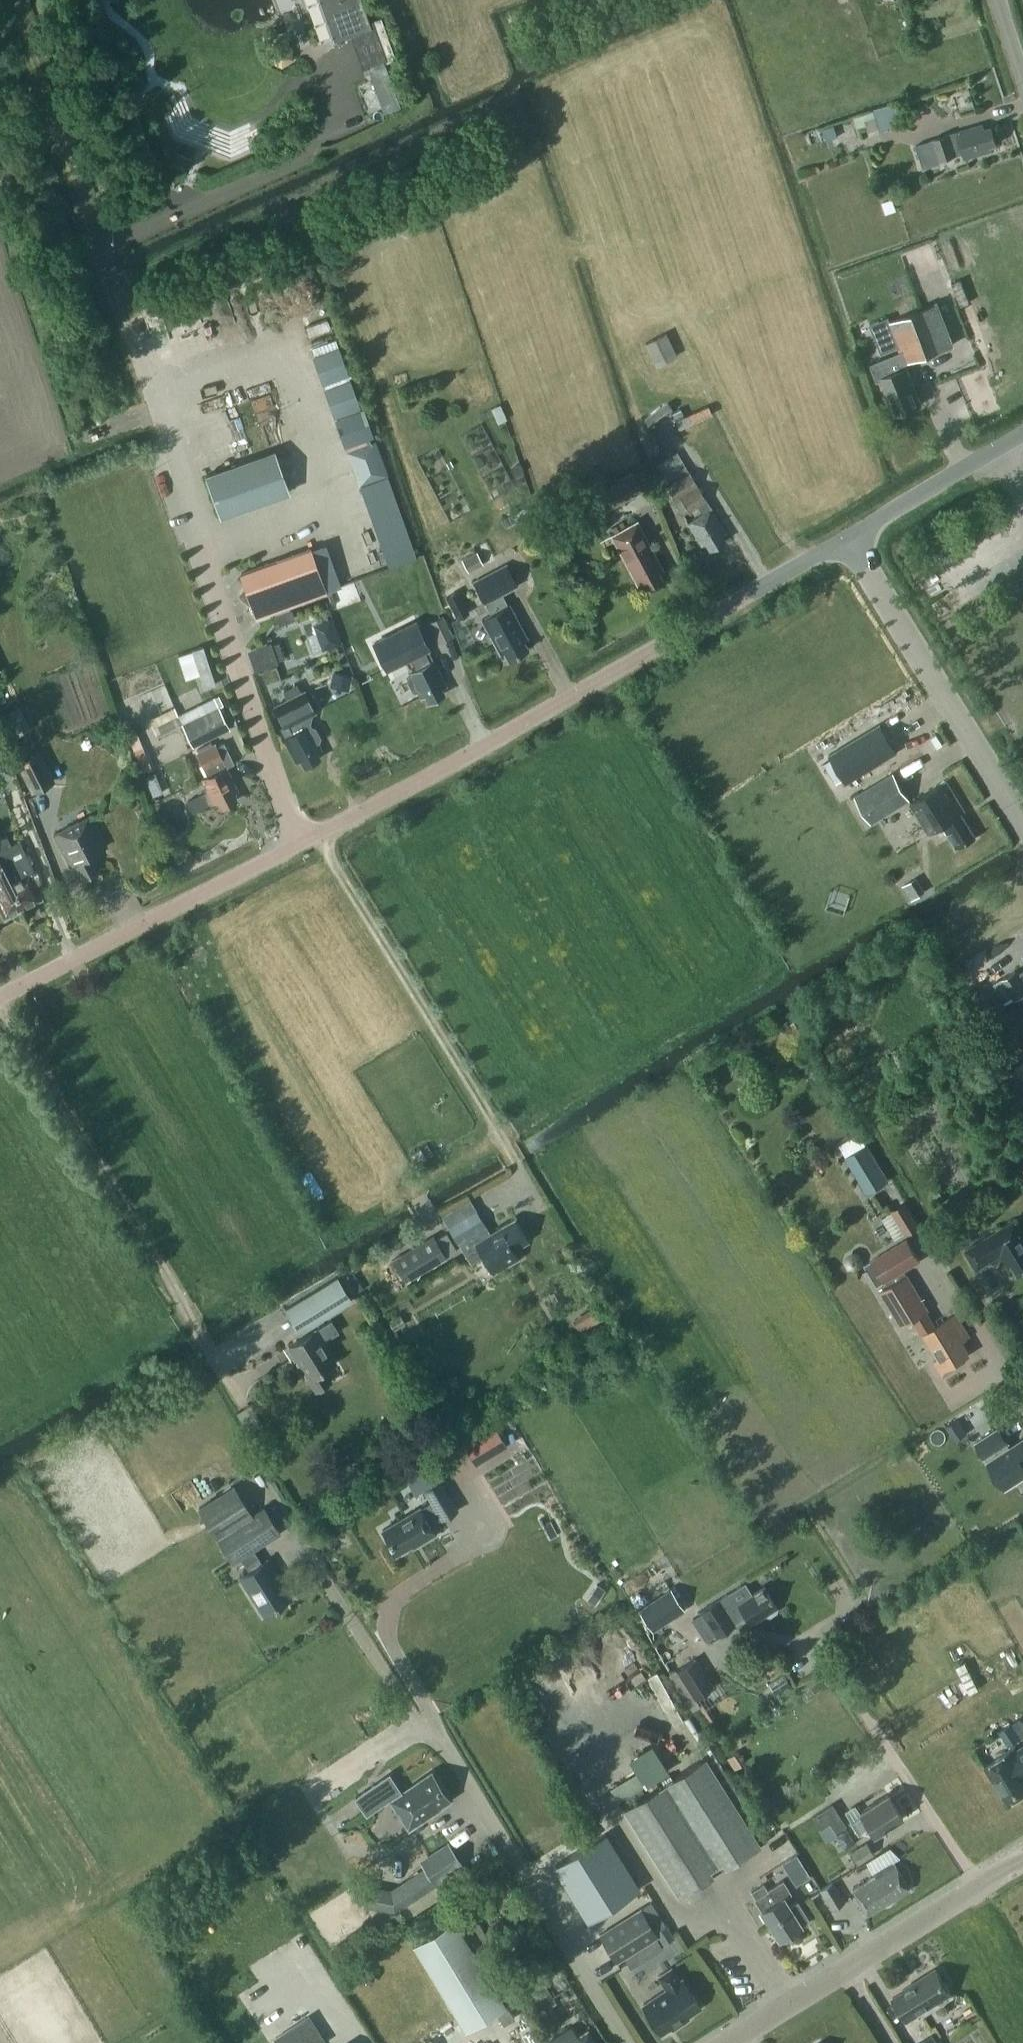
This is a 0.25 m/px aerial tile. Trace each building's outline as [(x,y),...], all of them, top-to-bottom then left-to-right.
[(331,19),(330,19),(331,20),(331,19),(336,34),(335,34),(336,35),(337,35),(338,39),(342,37),(342,38),(343,38),(343,37),(353,34),(354,37),(355,37),(353,31),(355,30),(355,29),(362,27),(363,31),(372,28),(362,0),(325,0),(331,19)] [(368,60),(378,110),(395,106),(385,57),(368,60)] [(857,127),(865,124),(869,135),(902,124),(895,102),(873,109),(853,116),(857,127)] [(983,129),(982,124),(915,145),(923,168),(941,161),(940,159),(957,154),(963,152),(965,159),(990,151),(989,147),(996,145),(990,126),(983,129)] [(887,323),(898,351),(870,362),(876,379),(877,378),(892,416),(919,406),(904,365),(952,346),(936,304),(887,323)] [(645,344),(672,400),(693,390),(666,334),(645,344)] [(308,349),(320,384),(348,374),(335,339),(308,349)] [(342,446),(371,436),(351,376),(322,386),(342,446)] [(643,419),(648,426),(672,409),(667,402),(643,419)] [(672,412),(679,429),(712,414),(708,405),(684,416),(681,408),(672,412)] [(391,474),(378,437),(345,449),(359,486),(391,474)] [(658,442),(649,443),(650,454),(659,453),(658,442)] [(275,443),(204,469),(220,513),(290,488),(275,443)] [(687,522),(700,544),(704,542),(708,548),(724,539),(721,533),(725,530),(711,507),(709,508),(677,453),(657,465),(668,484),(665,485),(675,501),(667,506),(676,521),(683,516),(686,522),(687,522)] [(599,491),(608,508),(643,490),(635,473),(599,491)] [(609,535),(639,588),(660,576),(657,570),(661,568),(635,521),(609,535)] [(240,595),(252,605),(257,618),(325,594),(308,549),(241,573),(246,589),(240,595)] [(476,552),(461,559),(468,572),(483,564),(476,552)] [(504,651),(508,659),(528,648),(524,640),(527,638),(509,604),(508,605),(501,593),(517,585),(505,564),(474,582),(491,614),(482,619),(500,653),(504,651)] [(365,579),(353,583),(357,594),(370,590),(365,579)] [(446,596),(457,618),(469,612),(457,590),(446,596)] [(428,619),(438,640),(452,634),(442,613),(428,619)] [(339,641),(330,614),(312,621),(322,647),(339,641)] [(416,623),(376,643),(387,666),(410,655),(415,667),(409,670),(411,672),(409,673),(409,674),(407,675),(407,678),(412,690),(416,691),(417,690),(420,697),(425,695),(428,701),(444,693),(441,688),(446,685),(433,659),(429,660),(424,648),(427,647),(416,623)] [(247,648),(255,669),(276,661),(268,640),(247,648)] [(203,643),(190,647),(202,686),(214,682),(203,643)] [(332,671),(329,685),(348,690),(351,675),(332,671)] [(285,725),(286,724),(291,734),(283,738),(294,760),(300,757),(304,765),(320,757),(317,752),(320,750),(317,743),(319,743),(320,739),(315,729),(312,728),(310,729),(309,726),(312,714),(315,712),(305,691),(276,705),(285,725)] [(232,708),(221,712),(214,697),(177,716),(153,727),(156,735),(180,723),(192,746),(229,728),(238,725),(232,708)] [(0,714),(0,716),(10,738),(30,728),(19,705),(0,714)] [(845,782),(897,751),(880,723),(828,754),(845,782)] [(4,762),(3,760),(12,757),(1,732),(0,733),(0,763),(4,762)] [(217,803),(220,809),(236,800),(233,794),(240,790),(215,746),(196,756),(205,772),(213,767),(217,774),(202,782),(214,804),(217,803)] [(16,762),(31,792),(55,780),(40,750),(16,762)] [(868,809),(872,816),(886,808),(906,795),(893,773),(859,794),(868,809)] [(946,781),(910,803),(928,833),(943,824),(957,848),(975,837),(961,813),(964,811),(946,781)] [(193,811),(210,803),(204,789),(186,798),(193,811)] [(63,852),(74,874),(78,872),(82,879),(98,871),(95,865),(99,863),(94,853),(106,847),(91,816),(54,834),(63,852)] [(19,910),(40,899),(33,886),(36,884),(37,881),(35,873),(33,872),(32,872),(16,842),(6,847),(1,838),(0,838),(0,870),(19,910)] [(0,870),(0,915),(2,919),(18,911),(18,910),(19,910),(0,870)] [(915,877),(902,886),(911,899),(924,891),(915,877)] [(1017,974),(983,918),(942,944),(985,1012),(1022,987),(1022,970),(1017,974)] [(1004,1068),(1014,1085),(1022,1080),(1022,1056),(1004,1068)] [(846,1157),(867,1191),(887,1178),(866,1144),(846,1157)] [(920,1225),(906,1200),(891,1209),(905,1234),(920,1225)] [(449,1226),(467,1256),(478,1248),(492,1271),(517,1256),(512,1248),(527,1239),(515,1218),(491,1233),(477,1209),(449,1226)] [(965,1250),(977,1269),(1001,1254),(1008,1265),(1012,1263),(1018,1274),(1022,1271),(1022,1233),(1015,1220),(965,1250)] [(392,1258),(405,1280),(447,1256),(434,1234),(392,1258)] [(922,1337),(924,1336),(938,1359),(933,1362),(942,1377),(955,1369),(951,1364),(968,1354),(960,1341),(968,1336),(955,1315),(932,1329),(922,1313),(927,1310),(906,1276),(905,1277),(902,1272),(917,1262),(904,1241),(864,1266),(878,1287),(886,1282),(889,1287),(878,1293),(900,1327),(912,1320),(922,1337)] [(846,1255),(844,1262),(847,1268),(854,1270),(861,1267),(863,1260),(859,1253),(852,1251),(846,1255)] [(299,1331),(351,1300),(336,1276),(285,1307),(299,1331)] [(315,1389),(331,1379),(324,1368),(335,1361),(323,1340),(338,1331),(330,1319),(288,1345),(315,1389)] [(958,1418),(945,1426),(954,1440),(967,1432),(958,1418)] [(496,1428),(465,1447),(472,1459),(482,1453),(485,1458),(506,1446),(496,1428)] [(998,1429),(974,1444),(1004,1490),(1022,1477),(1022,1439),(1009,1448),(1006,1443),(1007,1443),(998,1429)] [(441,1516),(456,1507),(439,1478),(423,1487),(431,1499),(420,1506),(419,1505),(381,1527),(395,1551),(418,1538),(420,1541),(435,1531),(429,1522),(440,1515),(441,1516)] [(239,1574),(262,1611),(289,1594),(275,1573),(276,1572),(266,1556),(261,1560),(252,1547),(279,1530),(263,1504),(251,1512),(233,1483),(197,1505),(232,1559),(240,1554),(248,1568),(239,1574)] [(698,1610),(715,1636),(733,1624),(732,1623),(745,1615),(750,1623),(767,1612),(769,1615),(774,1611),(773,1608),(776,1606),(762,1585),(737,1602),(729,1590),(698,1610)] [(638,1608),(653,1630),(685,1609),(671,1587),(638,1608)] [(668,1674),(687,1702),(713,1686),(695,1657),(668,1674)] [(783,1673),(768,1683),(774,1694),(790,1684),(783,1673)] [(704,1701),(698,1705),(705,1715),(706,1715),(710,1720),(715,1717),(704,1701)] [(1001,1730),(1010,1744),(1019,1738),(1010,1724),(1001,1730)] [(985,1767),(1007,1802),(1022,1792),(1022,1747),(1012,1753),(1010,1751),(985,1767)] [(624,1805),(680,1894),(714,1872),(711,1868),(725,1860),(727,1864),(761,1843),(705,1754),(624,1805)] [(387,1770),(354,1790),(365,1807),(389,1792),(407,1820),(437,1800),(437,1799),(445,1794),(430,1770),(399,1789),(387,1770)] [(867,1827),(873,1836),(901,1819),(886,1795),(858,1813),(859,1815),(849,1821),(857,1833),(867,1827)] [(845,1825),(831,1803),(812,1815),(819,1828),(829,1822),(835,1831),(845,1825)] [(394,1910),(463,1865),(448,1841),(419,1860),(424,1867),(391,1889),(365,1884),(361,1904),(394,1910)] [(850,1854),(856,1863),(872,1853),(867,1844),(850,1854)] [(888,1847),(865,1861),(874,1877),(851,1891),(866,1915),(908,1890),(890,1860),(898,1855),(888,1847)] [(798,1880),(790,1884),(796,1894),(803,1890),(798,1880)] [(760,1912),(778,1940),(799,1927),(799,1926),(807,1921),(795,1902),(787,1908),(782,1899),(789,1894),(781,1881),(765,1891),(761,1885),(750,1893),(754,1899),(753,1900),(760,1911),(760,1912)] [(842,1903),(831,1885),(820,1891),(831,1910),(842,1903)] [(651,1900),(640,1907),(656,1931),(666,1924),(651,1900)] [(640,1907),(599,1933),(616,1962),(658,1935),(640,1907)] [(506,2004),(454,1919),(413,1944),(465,2030),(506,2004)] [(666,1925),(656,1931),(658,1935),(664,1944),(674,1937),(666,1925)] [(642,2003),(661,2031),(670,2025),(673,2028),(687,2019),(685,2015),(699,2006),(689,1991),(686,1993),(677,1981),(680,1978),(671,1966),(658,1975),(666,1987),(642,2003)] [(897,1998),(894,1999),(906,2018),(936,2001),(937,2002),(940,2000),(942,2004),(951,1998),(949,1995),(951,1994),(935,1967),(901,1988),(904,1993),(897,1998)] [(532,1973),(514,1984),(530,2010),(548,1999),(532,1973)] [(504,2024),(514,2018),(507,2006),(497,2013),(504,2024)] [(281,2042),(321,2042),(323,2042),(309,2018),(291,2028),(277,2036),(281,2042)] [(588,2031),(579,2037),(572,2026),(548,2041),(550,2042),(596,2042),(588,2031)] [(933,2034),(919,2042),(939,2042),(933,2034)]
